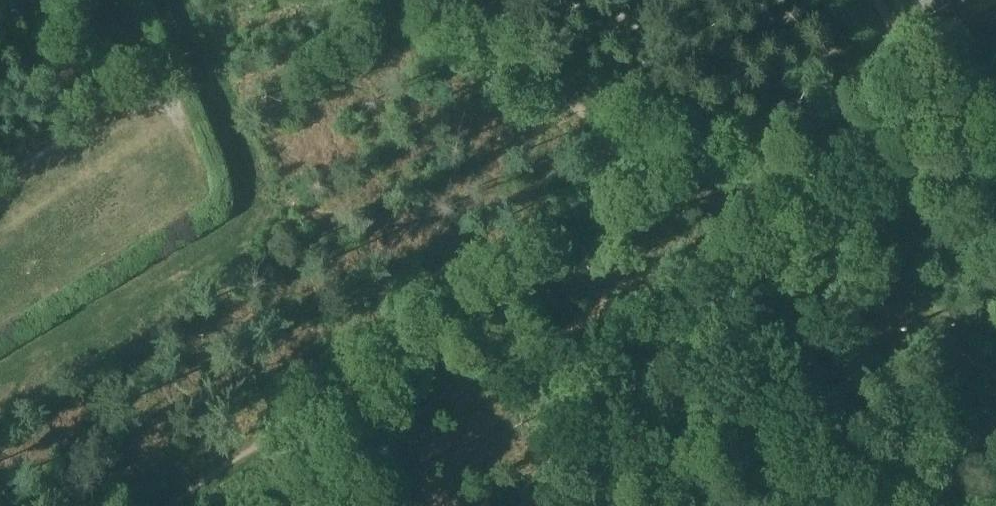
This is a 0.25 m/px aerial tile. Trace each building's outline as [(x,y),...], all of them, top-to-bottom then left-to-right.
[(927,15),(946,4),(944,0),(919,0),(927,15)]
